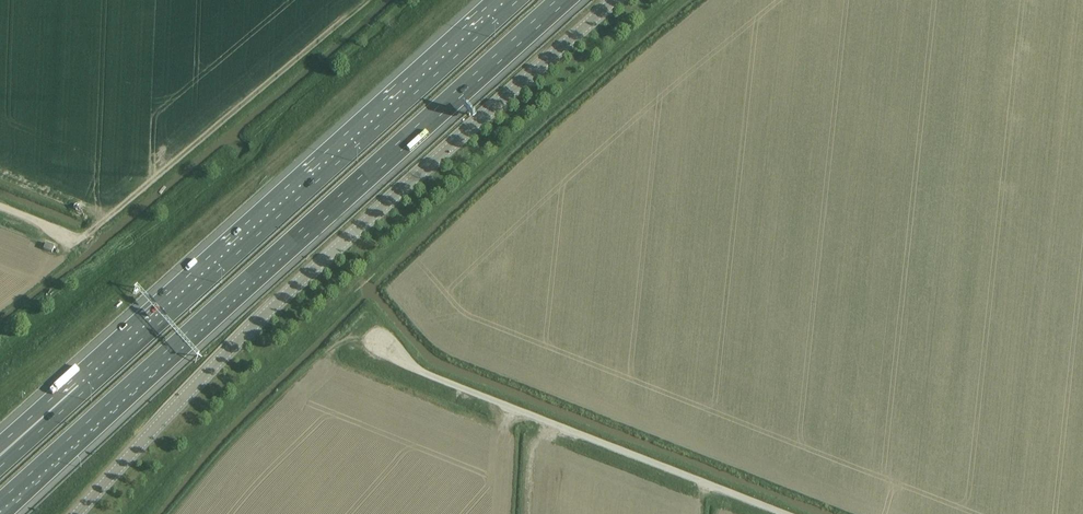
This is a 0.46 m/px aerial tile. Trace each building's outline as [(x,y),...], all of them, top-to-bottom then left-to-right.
[(43,250),(52,253),(54,247),(45,244),(43,250)]
